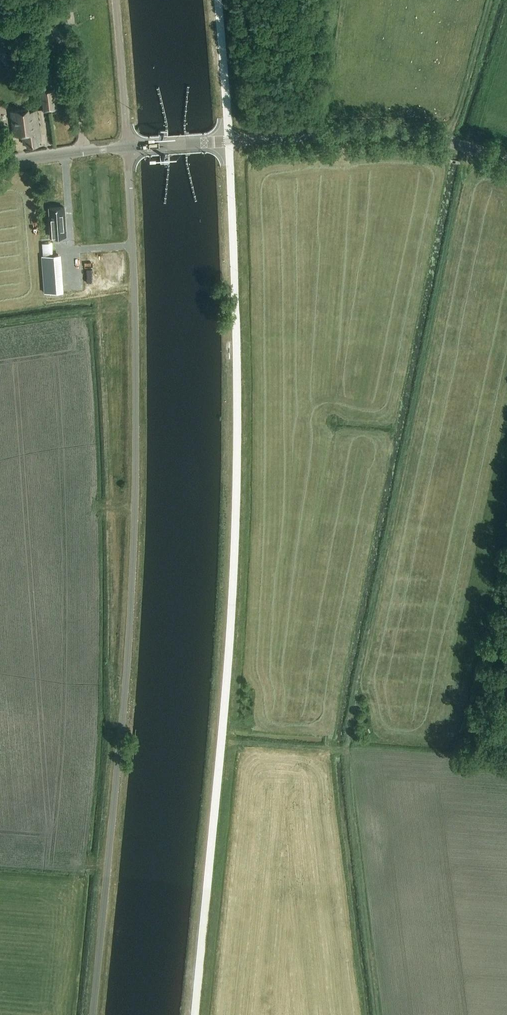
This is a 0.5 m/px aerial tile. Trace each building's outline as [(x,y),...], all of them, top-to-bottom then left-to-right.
[(12,7),(13,18),(32,16),(31,5),(12,7)] [(43,101),(44,112),(57,111),(55,99),(43,101)] [(42,142),(45,141),(40,109),(29,110),(28,107),(10,110),(14,136),(23,135),(25,144),(28,144),(29,146),(42,144),(42,142)] [(66,234),(63,205),(49,206),(50,217),(49,217),(50,235),(66,234)] [(42,254),(44,274),(60,273),(58,253),(42,254)]
